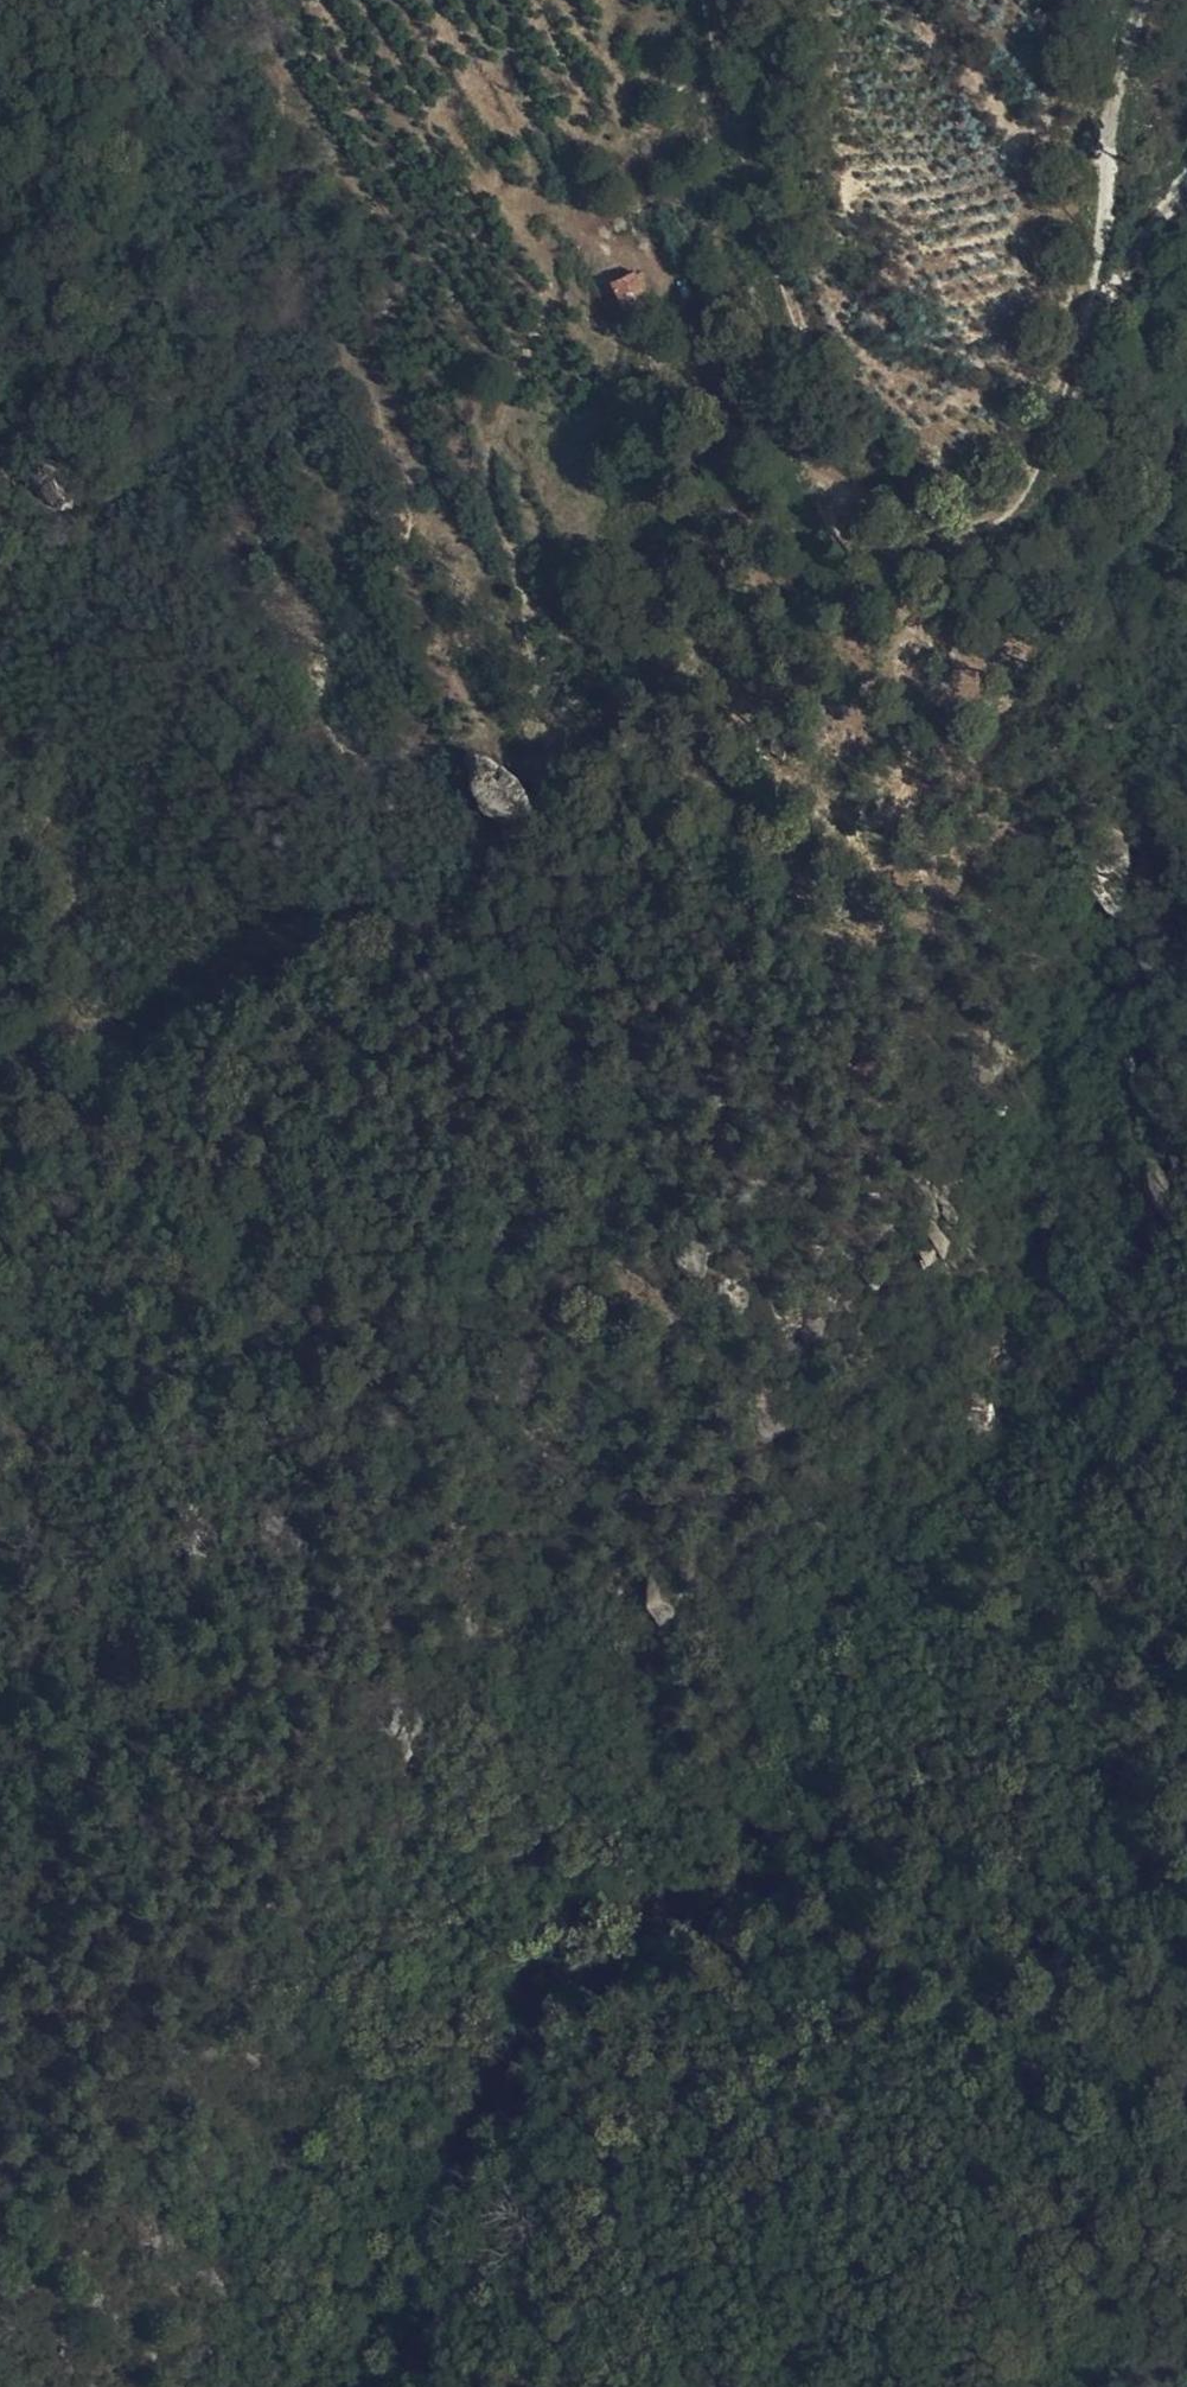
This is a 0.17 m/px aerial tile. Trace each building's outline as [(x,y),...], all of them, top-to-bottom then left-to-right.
[(638,328),(660,316),(643,284),(622,297),(638,328)]
